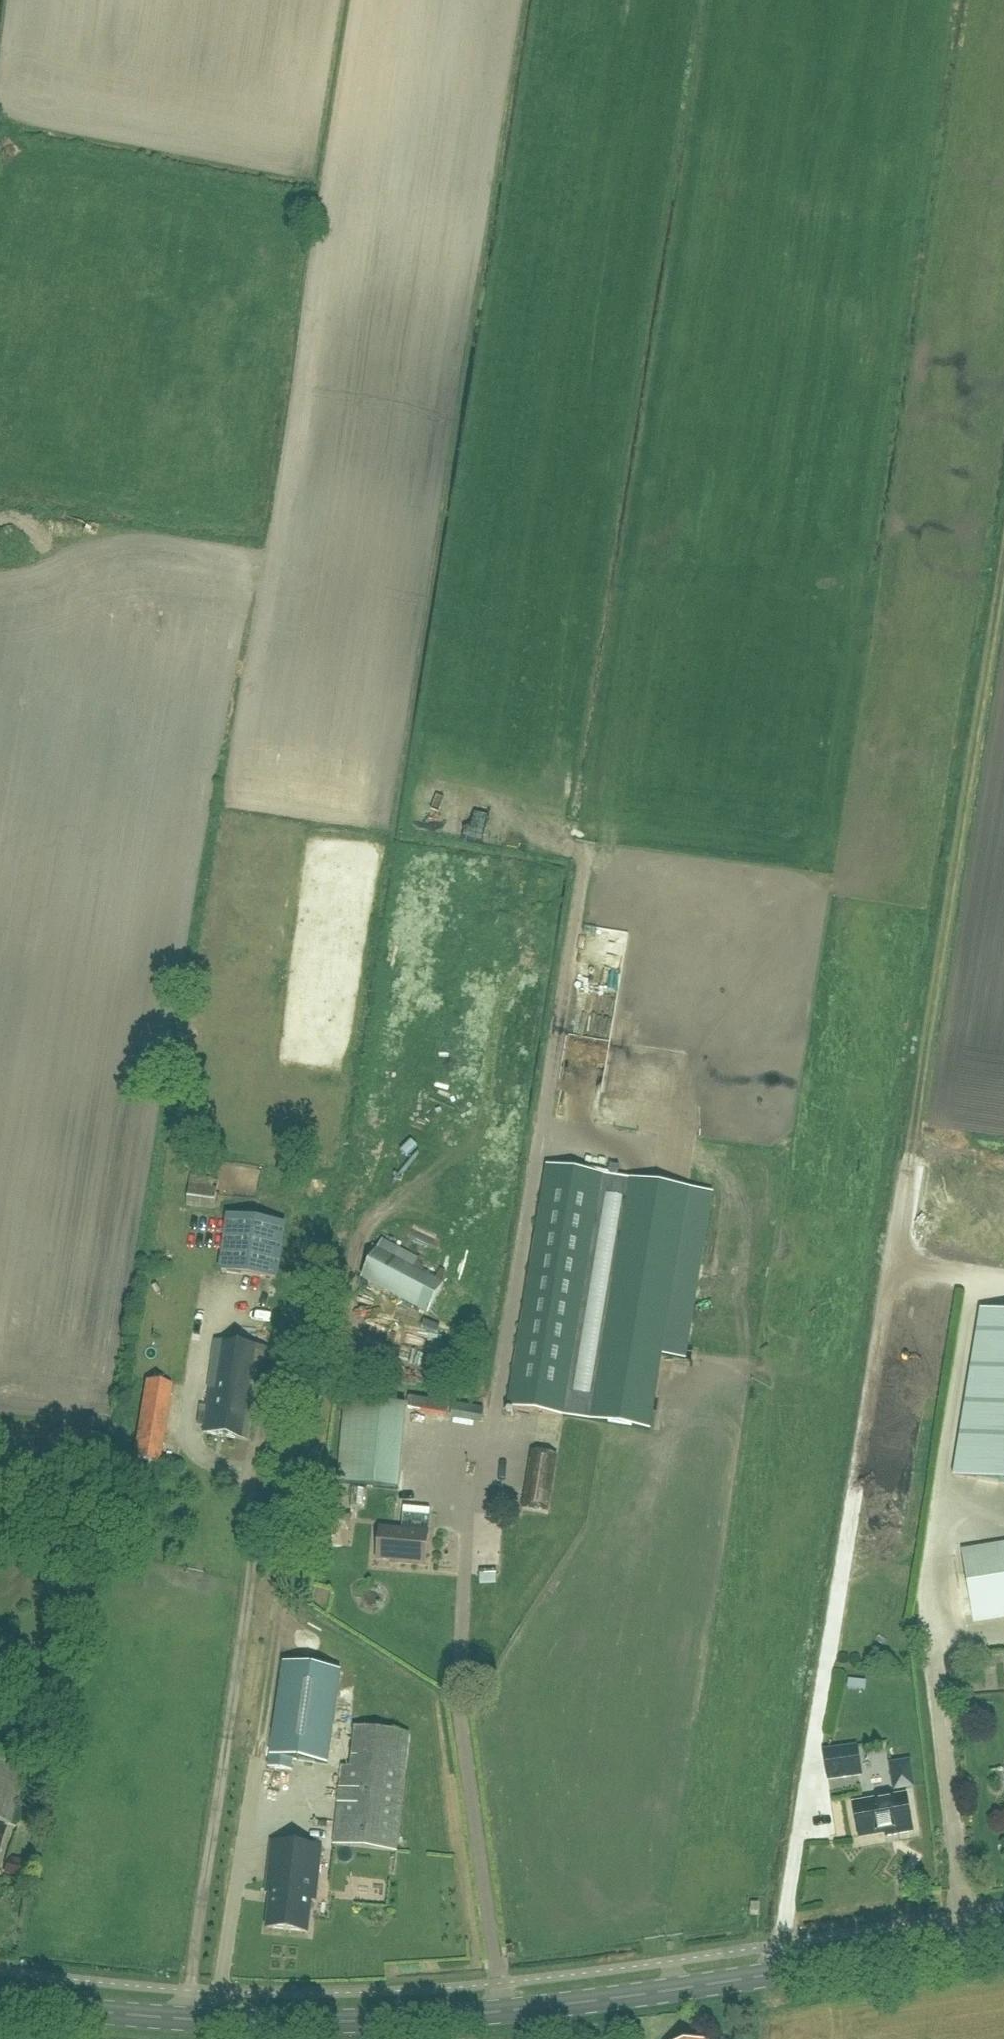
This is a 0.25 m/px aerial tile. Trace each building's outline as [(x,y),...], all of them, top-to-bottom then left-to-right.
[(590,1422),(630,1182),(548,1168),(508,1409),(590,1422)] [(215,1211),(218,1180),(191,1178),(188,1208),(215,1211)] [(690,1192),(630,1182),(590,1422),(650,1432),(690,1192)] [(276,1279),(282,1224),(229,1217),(228,1226),(219,1225),(214,1260),(223,1262),(221,1272),(276,1279)] [(429,1316),(444,1287),(413,1270),(418,1262),(382,1243),(362,1280),(429,1316)] [(983,1312),(956,1478),(1003,1486),(1003,1315),(983,1312)] [(259,1409),(261,1399),(268,1352),(216,1344),(209,1391),(210,1391),(207,1416),(200,1415),(198,1427),(205,1428),(204,1435),(248,1443),(253,1408),(259,1409)] [(160,1466),(173,1384),(146,1380),(132,1462),(160,1466)] [(398,1491),(406,1408),(343,1403),(336,1485),(398,1491)] [(545,1509),(554,1455),(535,1452),(526,1506),(545,1509)] [(348,1534),(350,1516),(333,1514),(331,1531),(348,1534)] [(427,1535),(428,1519),(402,1516),(400,1533),(381,1531),(378,1561),(399,1563),(399,1565),(426,1567),(428,1535),(427,1535)] [(1003,1620),(1003,1546),(962,1553),(974,1625),(1003,1620)] [(341,1673),(284,1665),(269,1769),(292,1773),(293,1761),(328,1766),(341,1673)] [(826,1767),(828,1781),(862,1776),(857,1747),(824,1752),(826,1767)] [(27,1763),(0,1755),(0,1823),(10,1826),(27,1763)] [(916,1788),(912,1763),(891,1766),(895,1791),(916,1788)] [(406,1774),(342,1767),(334,1846),(397,1853),(406,1774)] [(886,1838),(912,1833),(906,1798),(854,1807),(860,1838),(886,1834),(886,1838)] [(317,1902),(323,1849),(271,1844),(265,1893),(271,1894),(267,1930),(307,1934),(311,1901),(317,1902)] [(4,1875),(21,1879),(25,1862),(8,1858),(4,1875)]
